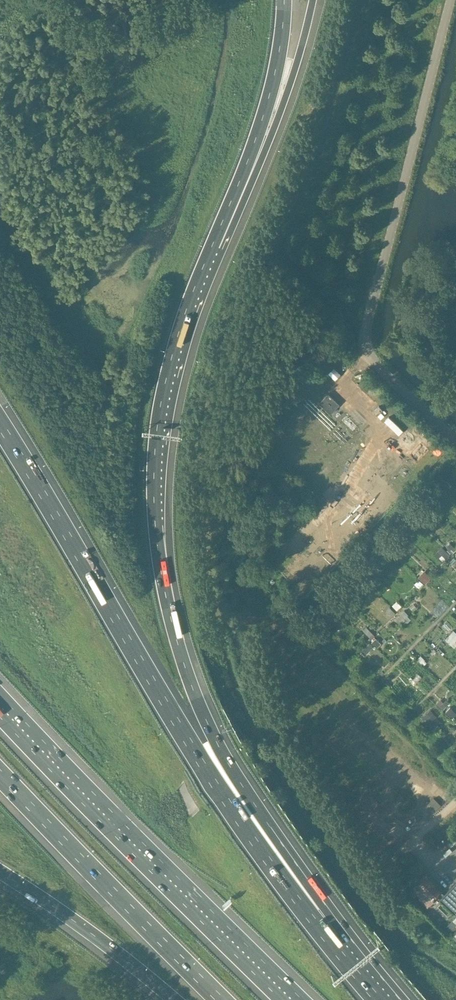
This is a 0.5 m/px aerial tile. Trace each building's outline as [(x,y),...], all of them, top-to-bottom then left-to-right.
[(340,404),(328,393),(319,403),(331,414),(340,404)] [(447,864),(455,872),(455,854),(447,864)] [(453,873),(447,879),(453,884),(445,892),(425,874),(422,877),(420,876),(411,885),(421,895),(419,896),(428,904),(432,900),(433,900),(434,898),(432,896),(435,894),(448,907),(455,899),(455,876),(453,873)]
